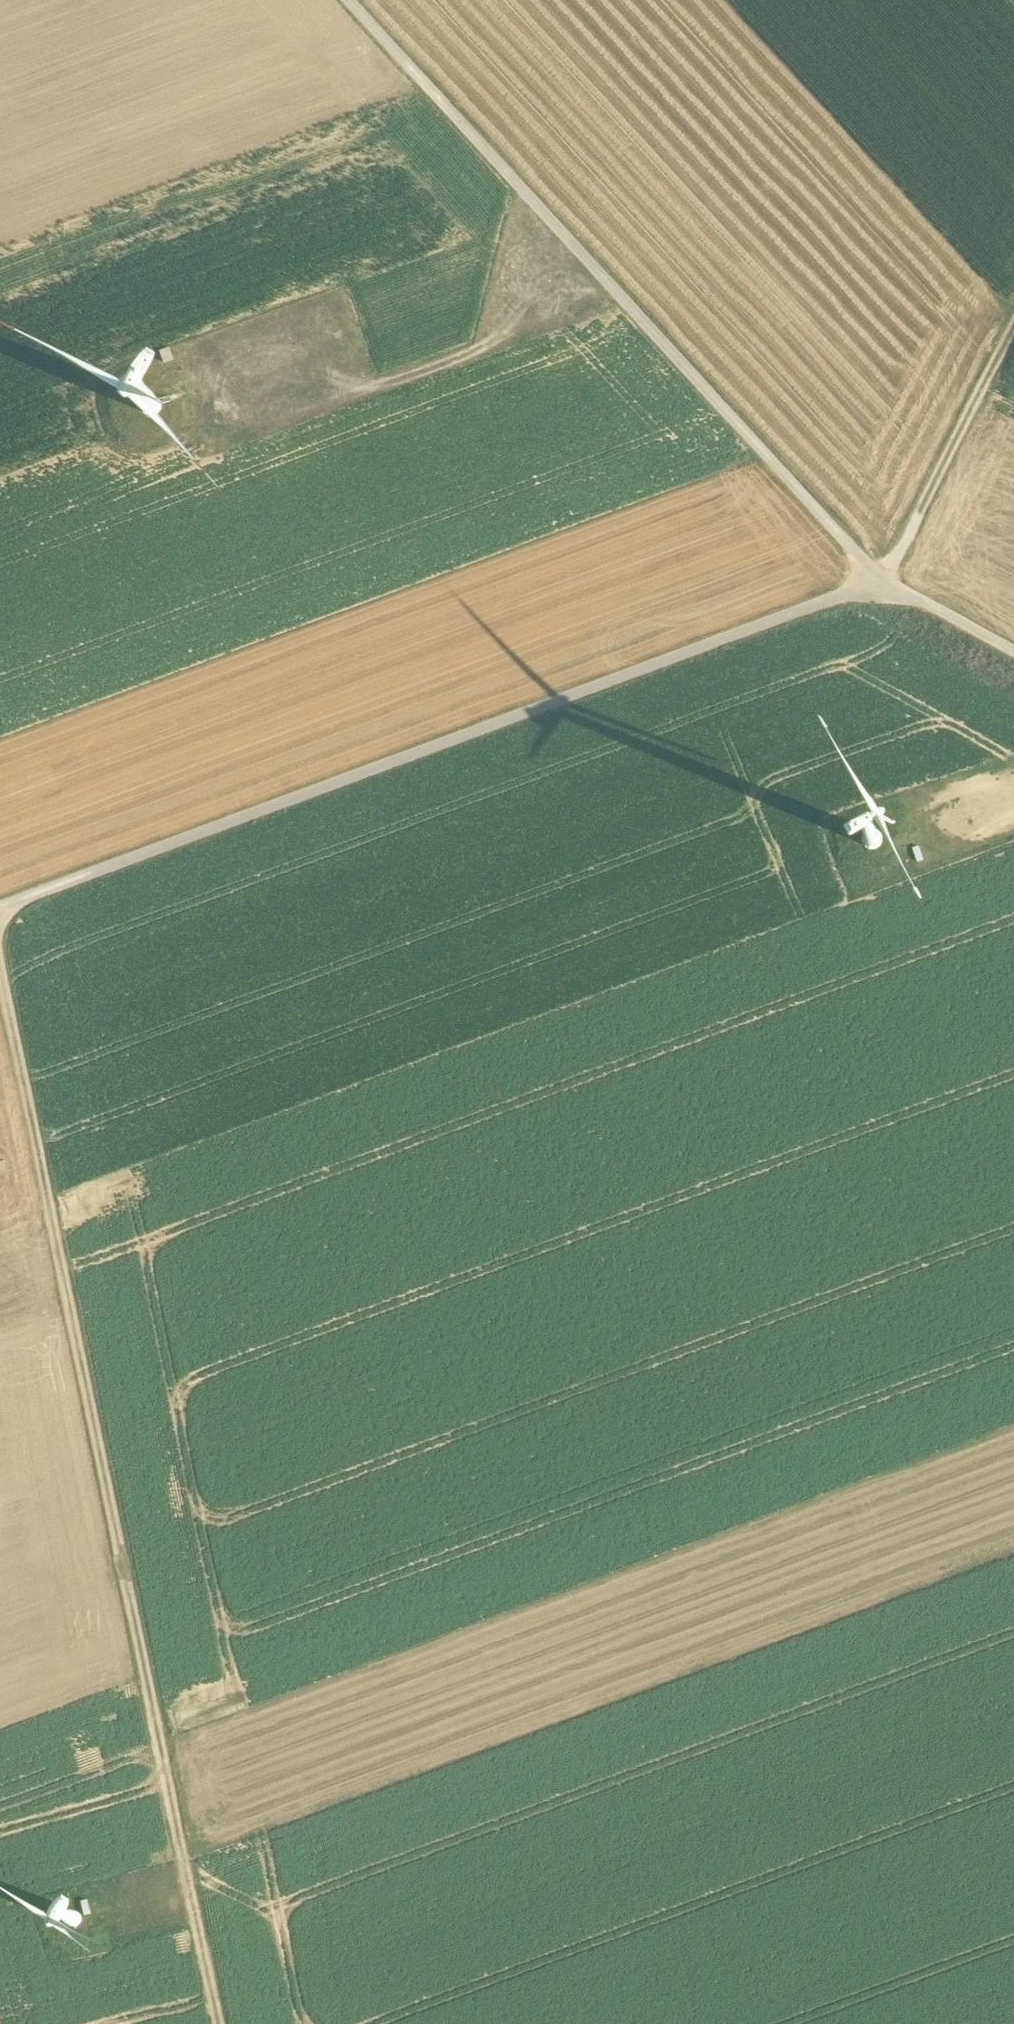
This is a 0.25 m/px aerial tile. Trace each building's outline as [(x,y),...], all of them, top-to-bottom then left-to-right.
[(918,847),(913,849),(917,863),(923,861),(918,847)] [(87,1901),(81,1903),(85,1916),(91,1915),(87,1901)]
